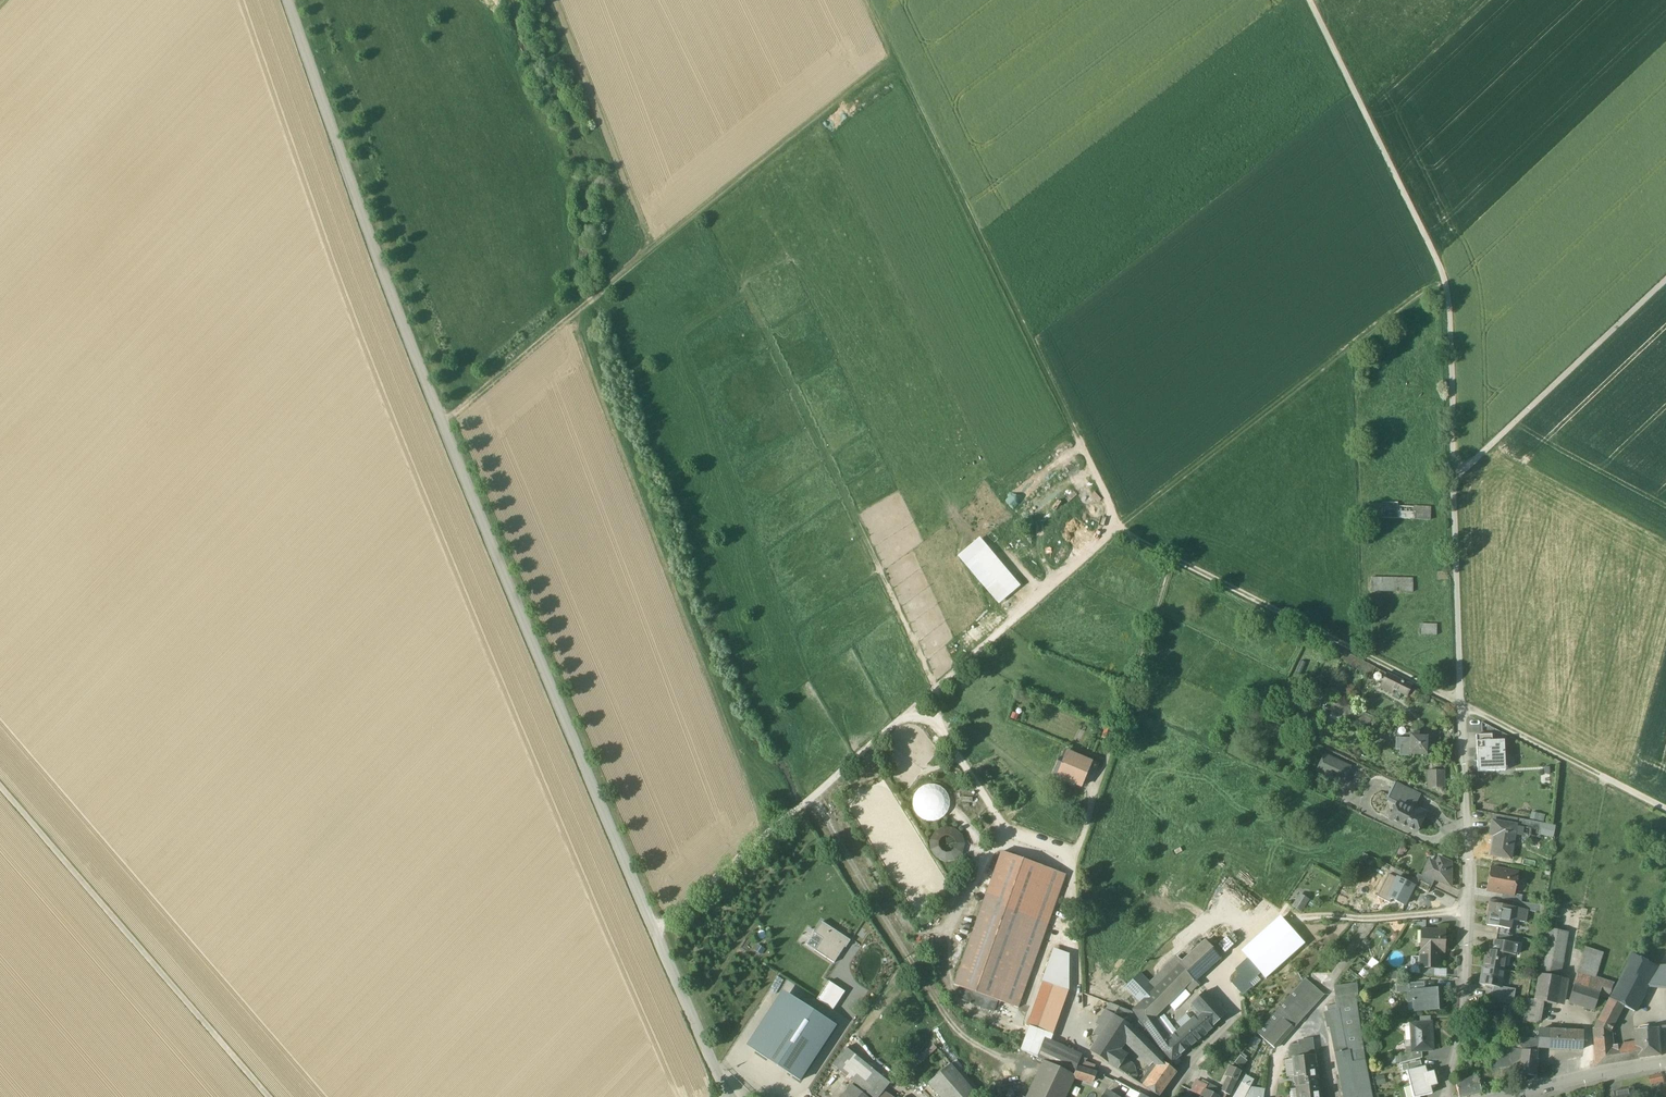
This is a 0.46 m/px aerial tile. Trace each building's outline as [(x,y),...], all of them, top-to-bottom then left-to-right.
[(850,98),(823,124),(831,132),(858,106),(850,98)] [(1082,470),(1019,505),(1025,516),(1088,481),(1082,470)] [(1431,508),(1398,506),(1398,503),(1382,502),(1382,505),(1365,505),(1365,517),(1431,520),(1431,508)] [(1020,586),(980,539),(959,556),(999,604),(1020,586)] [(1413,579),(1371,578),(1371,591),(1413,592),(1413,579)] [(1267,612),(1257,607),(1253,616),(1263,621),(1267,612)] [(1420,634),(1437,635),(1437,623),(1420,623),(1420,634)] [(1311,635),(1296,627),(1292,636),(1307,643),(1311,635)] [(1375,668),(1345,652),(1341,660),(1371,676),(1375,668)] [(1412,686),(1387,674),(1380,688),(1391,693),(1392,689),(1396,691),(1393,697),(1399,700),(1402,694),(1407,696),(1412,686)] [(1378,718),(1330,697),(1325,709),(1368,727),(1370,723),(1375,726),(1378,718)] [(1397,738),(1397,749),(1401,749),(1400,756),(1411,756),(1411,754),(1427,755),(1428,737),(1419,736),(1419,733),(1411,733),(1411,739),(1397,738)] [(1477,742),(1478,772),(1505,772),(1504,741),(1492,741),(1477,742)] [(1069,747),(1058,773),(1083,784),(1094,758),(1069,747)] [(1348,766),(1327,756),(1319,772),(1341,782),(1348,766)] [(1444,772),(1428,772),(1429,787),(1444,787),(1444,772)] [(1410,790),(1395,783),(1387,799),(1397,804),(1399,800),(1413,807),(1417,801),(1407,796),(1410,790)] [(948,810),(949,803),(948,796),(944,790),(938,787),(931,785),(924,787),(919,791),(915,796),(914,803),(915,810),(919,816),(925,820),(932,821),(938,819),(944,816),(948,810)] [(1413,807),(1399,800),(1397,804),(1390,820),(1416,832),(1424,817),(1411,811),(1413,807)] [(1532,811),(1530,819),(1544,821),(1546,814),(1532,811)] [(1517,819),(1494,814),(1493,821),(1516,825),(1517,819)] [(1542,823),(1520,819),(1518,827),(1532,829),(1531,836),(1540,837),(1542,823)] [(1493,821),(1490,835),(1494,836),(1491,855),(1510,859),(1515,833),(1516,825),(1493,821)] [(1555,827),(1546,826),(1545,835),(1553,836),(1555,827)] [(963,851),(964,844),(963,838),(959,833),(953,829),(947,828),(941,829),(935,833),(932,838),(931,845),(932,851),(936,856),(941,860),(948,861),(954,860),(959,856),(963,851)] [(1066,875),(1001,852),(984,900),(1049,923),(1066,875)] [(1436,864),(1429,861),(1423,874),(1435,880),(1451,887),(1451,863),(1439,858),(1436,864)] [(1518,873),(1491,869),(1487,890),(1503,893),(1514,894),(1516,883),(1519,880),(1520,876),(1518,873)] [(1435,880),(1423,874),(1422,876),(1417,874),(1415,879),(1420,881),(1432,887),(1435,880)] [(1397,879),(1388,898),(1404,906),(1413,886),(1397,879)] [(1429,893),(1432,887),(1420,881),(1417,887),(1429,893)] [(1350,907),(1355,895),(1340,889),(1335,901),(1350,907)] [(1451,907),(1455,897),(1440,891),(1436,901),(1451,907)] [(1301,892),(1292,905),(1302,911),(1310,899),(1301,892)] [(1514,894),(1503,893),(1502,899),(1513,901),(1521,902),(1522,896),(1514,894)] [(1365,911),(1378,911),(1377,899),(1364,900),(1365,911)] [(1049,923),(984,900),(954,985),(965,989),(998,1001),(1019,1008),(1049,923)] [(1521,902),(1513,901),(1512,907),(1513,908),(1527,910),(1527,911),(1538,913),(1539,905),(1521,902)] [(1512,907),(1490,904),(1487,926),(1499,928),(1509,930),(1511,920),(1513,908),(1512,907)] [(1527,910),(1513,908),(1511,920),(1525,922),(1527,911),(1527,910)] [(1278,918),(1241,951),(1248,959),(1261,973),(1267,980),(1304,947),(1278,918)] [(852,940),(823,921),(807,945),(836,964),(852,940)] [(1509,930),(1499,928),(1498,934),(1508,936),(1509,930)] [(1548,928),(1540,974),(1559,978),(1560,979),(1568,932),(1548,928)] [(1446,931),(1426,931),(1425,951),(1421,951),(1420,969),(1433,969),(1439,969),(1439,946),(1445,947),(1446,931)] [(1498,934),(1497,934),(1496,940),(1517,944),(1519,938),(1508,936),(1498,934)] [(1496,940),(1496,941),(1494,951),(1506,953),(1506,954),(1515,956),(1517,944),(1496,940)] [(1206,941),(1180,965),(1192,977),(1195,981),(1221,957),(1206,941)] [(1603,953),(1585,947),(1578,972),(1595,978),(1603,953)] [(1494,951),(1487,950),(1484,967),(1503,970),(1506,954),(1506,953),(1494,951)] [(1057,953),(1045,983),(1063,988),(1072,965),(1068,964),(1069,958),(1057,953)] [(1634,954),(1609,1001),(1624,1007),(1636,1013),(1659,967),(1634,954)] [(1261,973),(1248,959),(1236,970),(1241,975),(1248,984),(1249,984),(1261,973)] [(1142,1003),(1134,1011),(1144,1024),(1153,1016),(1184,985),(1192,977),(1180,965),(1155,989),(1142,1003)] [(1503,970),(1484,967),(1481,984),(1494,986),(1500,987),(1503,970)] [(1595,978),(1578,972),(1574,985),(1599,993),(1607,996),(1614,984),(1595,978)] [(1140,974),(1126,987),(1142,1003),(1155,989),(1140,974)] [(1559,978),(1540,974),(1535,1000),(1557,1004),(1561,981),(1560,979),(1559,978)] [(1248,984),(1241,975),(1232,983),(1243,995),(1252,987),(1249,984),(1248,984)] [(1192,977),(1184,985),(1189,990),(1194,990),(1199,985),(1195,981),(1192,977)] [(1305,979),(1258,1034),(1275,1049),(1323,995),(1305,979)] [(845,989),(831,980),(818,999),(832,1008),(845,989)] [(1045,983),(1027,1034),(1044,1041),(1051,1041),(1069,990),(1063,988),(1045,983)] [(1357,983),(1335,986),(1336,996),(1354,993),(1358,992),(1357,983)] [(1410,983),(1396,984),(1397,993),(1410,992),(1410,983)] [(1599,993),(1574,985),(1569,1001),(1594,1009),(1599,993)] [(1515,990),(1500,987),(1494,986),(1491,1000),(1513,1004),(1515,990)] [(998,1001),(965,989),(961,999),(995,1011),(998,1001)] [(1441,989),(1414,991),(1416,1011),(1442,1009),(1441,989)] [(749,1046),(800,1081),(837,1026),(785,992),(749,1046)] [(1226,1015),(1205,992),(1193,1003),(1204,1015),(1214,1026),(1226,1015)] [(1354,993),(1337,996),(1338,1004),(1326,1007),(1327,1012),(1339,1010),(1342,1026),(1342,1029),(1345,1043),(1361,1040),(1354,993)] [(1544,1005),(1535,1003),(1535,1000),(1528,998),(1524,1021),(1536,1023),(1541,1021),(1544,1005)] [(1609,1001),(1592,1033),(1593,1036),(1611,1033),(1624,1007),(1609,1001)] [(1150,1037),(1132,1012),(1112,1004),(1107,1011),(1114,1015),(1133,1027),(1146,1040),(1150,1037)] [(1339,1010),(1327,1012),(1325,1012),(1328,1028),(1342,1026),(1339,1010)] [(1114,1015),(1107,1011),(1098,1025),(1105,1030),(1114,1015)] [(1105,1030),(1090,1051),(1109,1063),(1117,1051),(1126,1038),(1133,1027),(1114,1015),(1105,1030)] [(1195,1018),(1170,1039),(1181,1054),(1214,1026),(1204,1015),(1197,1021),(1195,1018)] [(1170,1039),(1153,1016),(1144,1024),(1161,1047),(1170,1039)] [(1431,1023),(1411,1024),(1413,1051),(1422,1051),(1433,1050),(1431,1023)] [(1146,1040),(1133,1027),(1126,1038),(1128,1038),(1142,1052),(1150,1043),(1146,1040)] [(1660,1028),(1638,1030),(1640,1050),(1640,1058),(1654,1057),(1662,1055),(1660,1028)] [(1342,1029),(1331,1031),(1334,1045),(1345,1043),(1342,1029)] [(1550,1031),(1541,1031),(1540,1031),(1538,1047),(1539,1047),(1549,1048),(1550,1031)] [(1583,1033),(1550,1031),(1549,1048),(1583,1049),(1583,1033)] [(1611,1033),(1593,1036),(1595,1066),(1609,1064),(1610,1058),(1611,1054),(1630,1052),(1629,1047),(1613,1049),(1611,1033)] [(1044,1041),(1027,1034),(1022,1050),(1038,1058),(1044,1041)] [(1256,1047),(1261,1039),(1255,1035),(1250,1044),(1256,1047)] [(1515,1037),(1513,1048),(1513,1054),(1511,1074),(1535,1076),(1538,1051),(1538,1047),(1539,1040),(1515,1037)] [(1181,1054),(1170,1039),(1161,1047),(1171,1062),(1181,1054)] [(1312,1039),(1299,1041),(1301,1057),(1314,1055),(1312,1039)] [(1334,1045),(1344,1096),(1371,1096),(1365,1069),(1364,1060),(1361,1040),(1345,1043),(1334,1045)] [(1081,1055),(1051,1041),(1044,1041),(1038,1058),(1045,1061),(1074,1075),(1077,1067),(1078,1066),(1081,1057),(1081,1055)] [(1164,1057),(1150,1043),(1142,1052),(1151,1061),(1157,1067),(1161,1061),(1164,1057)] [(846,1048),(833,1065),(872,1096),(877,1096),(889,1082),(846,1048)] [(1630,1052),(1611,1054),(1610,1058),(1609,1064),(1640,1058),(1640,1050),(1630,1052)] [(1124,1055),(1117,1051),(1109,1063),(1118,1069),(1125,1059),(1124,1055)] [(1413,1051),(1406,1052),(1406,1055),(1400,1055),(1400,1064),(1422,1058),(1422,1051),(1413,1051)] [(1513,1054),(1493,1054),(1493,1075),(1493,1076),(1511,1074),(1513,1054)] [(1241,1055),(1234,1064),(1239,1067),(1245,1059),(1241,1055)] [(1292,1058),(1297,1096),(1319,1096),(1314,1055),(1301,1057),(1292,1058)] [(1086,1059),(1081,1057),(1078,1066),(1077,1067),(1083,1068),(1085,1062),(1086,1059)] [(1151,1074),(1143,1086),(1159,1096),(1177,1072),(1162,1061),(1164,1058),(1164,1057),(1161,1061),(1157,1067),(1151,1074)] [(1134,1065),(1125,1059),(1118,1069),(1134,1080),(1137,1075),(1134,1065)] [(1471,1060),(1466,1059),(1462,1070),(1466,1071),(1467,1068),(1469,1069),(1471,1061),(1471,1060)] [(1029,1096),(1065,1096),(1074,1077),(1075,1075),(1074,1075),(1045,1061),(1029,1096)] [(1151,1061),(1145,1069),(1151,1074),(1157,1067),(1151,1061)] [(1421,1061),(1402,1066),(1403,1072),(1407,1071),(1422,1067),(1421,1061)] [(951,1062),(927,1083),(939,1096),(981,1096),(951,1062)] [(1095,1065),(1085,1062),(1083,1068),(1093,1071),(1095,1065)] [(1242,1071),(1229,1065),(1225,1075),(1229,1077),(1236,1081),(1237,1081),(1242,1071)] [(1422,1067),(1407,1071),(1410,1085),(1436,1078),(1434,1071),(1427,1073),(1425,1066),(1422,1067)] [(1083,1068),(1077,1067),(1074,1075),(1075,1075),(1074,1077),(1092,1083),(1094,1081),(1097,1073),(1083,1068)] [(1662,1074),(1650,1077),(1651,1084),(1664,1082),(1662,1074)] [(1236,1081),(1229,1077),(1222,1092),(1227,1094),(1229,1095),(1236,1081)] [(1456,1082),(1459,1096),(1466,1096),(1482,1093),(1478,1077),(1456,1082)] [(1410,1085),(1413,1096),(1420,1096),(1432,1094),(1431,1087),(1438,1085),(1436,1078),(1410,1085)] [(1222,1090),(1202,1080),(1201,1082),(1196,1079),(1190,1091),(1198,1095),(1203,1086),(1206,1088),(1205,1089),(1218,1096),(1221,1091),(1222,1090)] [(1242,1082),(1233,1096),(1245,1096),(1250,1087),(1250,1086),(1242,1082)] [(841,1096),(860,1096),(863,1093),(852,1084),(841,1096)] [(1203,1086),(1198,1095),(1201,1096),(1205,1089),(1206,1088),(1203,1086)] [(1250,1087),(1245,1096),(1264,1096),(1265,1089),(1250,1087)] [(1613,1094),(1614,1096),(1636,1096),(1635,1089),(1622,1091),(1623,1092),(1613,1094)]
